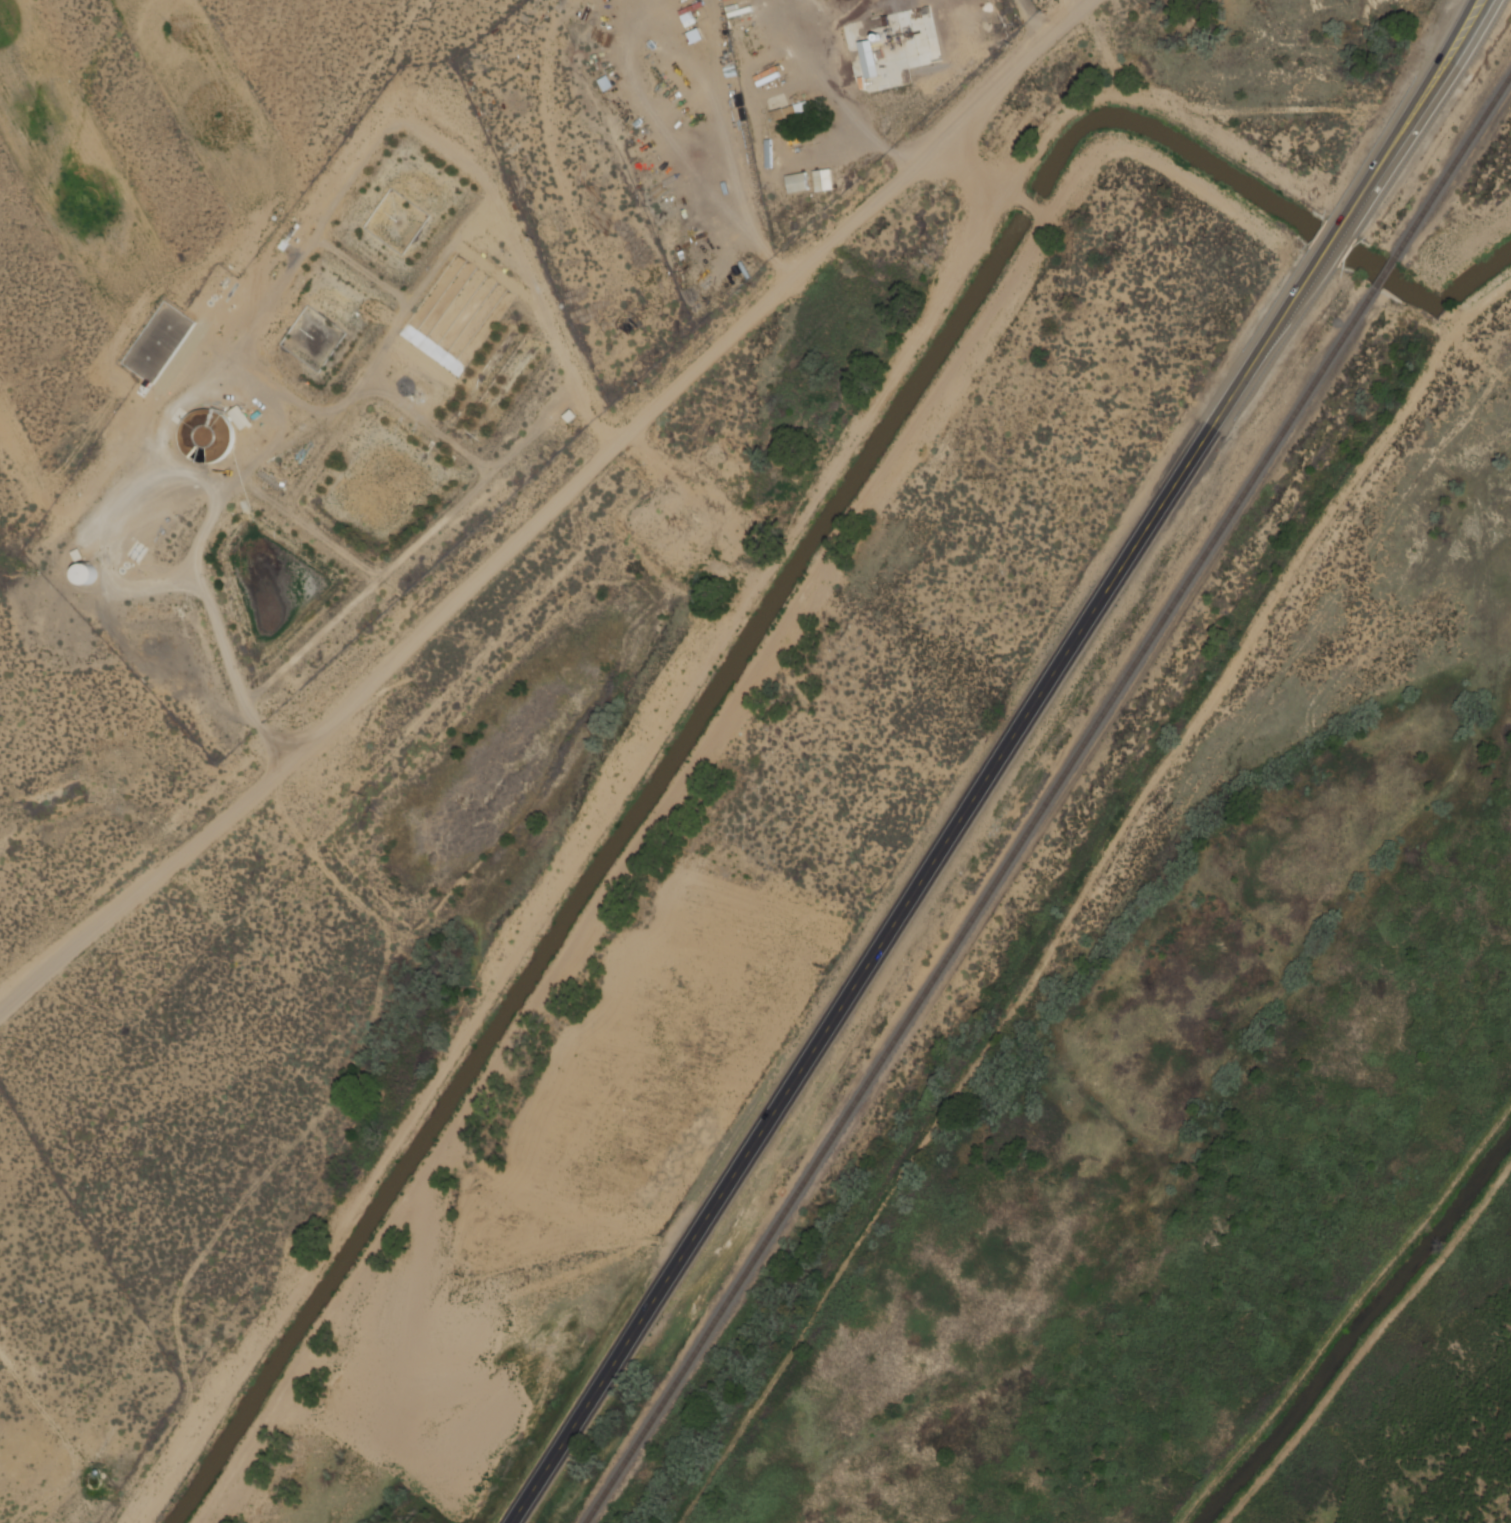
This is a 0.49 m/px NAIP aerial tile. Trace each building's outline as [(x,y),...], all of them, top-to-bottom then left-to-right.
[(879,76),(873,39),(860,42),(866,78),(879,76)] [(833,189),(832,169),(814,171),(816,191),(833,189)] [(787,175),(788,192),(809,190),(807,173),(787,175)] [(253,423),(238,405),(228,414),(244,431),(253,423)] [(187,455),(221,442),(209,409),(175,422),(187,455)] [(99,574),(86,562),(74,574),(87,586),(99,574)]
